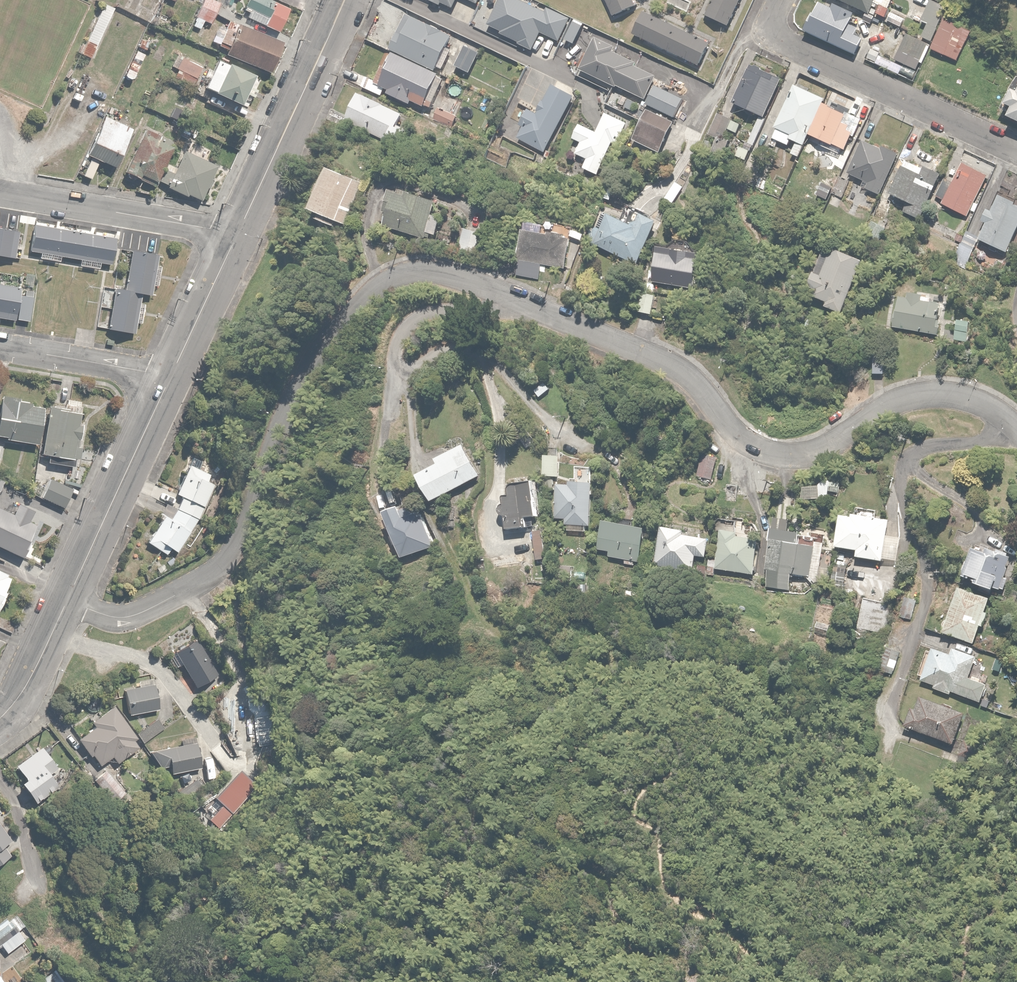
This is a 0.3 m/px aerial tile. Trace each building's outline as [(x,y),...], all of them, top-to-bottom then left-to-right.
[(214,0),(202,0),(195,14),(212,22),(220,3),(214,0)] [(273,0),(247,0),(243,8),(251,12),(253,9),(268,17),(265,24),(279,31),(290,8),(273,0)] [(523,0),(499,0),(488,23),(503,31),(502,33),(533,49),(542,31),(560,40),(570,18),(549,8),(547,12),(523,0)] [(615,14),(639,2),(638,0),(608,0),(615,14)] [(706,13),(728,24),(739,0),(713,0),(706,13)] [(875,14),(876,12),(887,17),(891,9),(887,7),(891,0),(844,0),(875,14)] [(815,19),(810,17),(806,28),(859,52),(867,34),(851,27),(858,12),(837,2),(834,8),(822,2),(815,19)] [(646,10),(635,33),(700,65),(711,42),(646,10)] [(408,14),(391,47),(436,69),(438,66),(444,69),(454,50),(448,47),(453,36),(408,14)] [(958,61),(973,28),(946,16),(931,49),(958,61)] [(283,42),(229,20),(220,41),(230,46),(227,53),(271,71),(283,42)] [(584,25),(575,20),(566,39),(575,43),(584,25)] [(908,31),(899,50),(923,62),(932,43),(908,31)] [(617,47),(596,37),(582,68),(647,98),(658,74),(636,63),(637,61),(615,51),(617,47)] [(480,52),(466,45),(456,64),(478,76),(482,68),(474,64),(480,52)] [(203,66),(178,52),(171,65),(179,69),(175,78),(192,87),(203,66)] [(367,75),(361,85),(382,96),(386,88),(390,89),(388,93),(410,104),(413,99),(425,106),(440,77),(395,53),(387,67),(384,65),(376,80),(367,75)] [(219,59),(206,88),(249,108),(260,83),(252,80),(255,74),(230,62),(229,64),(219,59)] [(783,83),(750,68),(735,101),(767,116),(783,83)] [(807,145),(826,103),(828,98),(795,83),(776,125),(778,126),(773,137),(790,144),(793,138),(798,141),(793,153),(799,156),(805,144),(807,145)] [(545,152),(575,96),(554,84),(539,114),(528,108),(519,124),(522,126),(516,137),(545,152)] [(685,98),(657,85),(648,103),(676,116),(685,98)] [(458,98),(468,103),(474,92),(465,87),(458,98)] [(1015,88),(1009,103),(1015,106),(1011,115),(1016,118),(1016,88),(1015,88)] [(404,113),(358,92),(344,122),(400,148),(408,130),(398,126),(404,113)] [(113,102),(95,142),(89,156),(115,168),(130,136),(134,127),(123,122),(129,109),(113,102)] [(826,103),(807,145),(813,147),(817,137),(822,139),(820,144),(841,154),(844,147),(841,145),(844,137),(848,139),(851,132),(855,134),(863,116),(848,109),(846,113),(826,103)] [(439,105),(433,118),(454,128),(460,115),(439,105)] [(676,122),(647,109),(633,138),(662,152),(676,122)] [(597,131),(580,122),(573,137),(581,141),(575,154),(586,159),(582,167),(597,174),(614,142),(618,144),(628,122),(607,111),(597,131)] [(732,119),(719,114),(710,135),(718,139),(714,148),(726,153),(731,142),(724,139),(732,119)] [(181,126),(178,132),(187,137),(189,134),(198,139),(202,132),(191,126),(189,130),(181,126)] [(169,184),(176,167),(168,163),(176,147),(143,132),(125,170),(156,185),(159,179),(169,184)] [(883,148),(865,140),(849,173),(869,182),(866,188),(881,195),(901,153),(885,145),(883,148)] [(176,167),(169,184),(168,186),(188,196),(189,192),(200,198),(216,165),(184,150),(176,167)] [(531,161),(509,154),(503,172),(525,180),(531,161)] [(920,218),(941,172),(927,165),(925,169),(905,160),(890,193),(908,201),(903,211),(920,218)] [(943,196),(941,201),(968,214),(988,173),(964,161),(953,181),(944,176),(936,193),(943,196)] [(365,179),(331,164),(312,208),(322,213),(320,218),(335,225),(337,219),(346,223),(365,179)] [(409,196),(392,191),(387,209),(390,210),(386,225),(426,237),(437,202),(410,193),(409,196)] [(858,205),(832,193),(822,211),(849,224),(858,205)] [(980,237),(1006,251),(1016,230),(1016,205),(1015,204),(1016,201),(1002,194),(994,210),(990,208),(984,220),(988,222),(980,237)] [(893,200),(881,195),(868,222),(872,224),(867,233),(881,240),(889,221),(885,219),(893,200)] [(635,227),(605,211),(590,240),(636,264),(659,221),(643,212),(635,227)] [(117,237),(34,223),(29,250),(42,252),(41,256),(61,260),(62,255),(80,258),(79,264),(101,268),(102,261),(112,263),(117,237)] [(0,227),(0,254),(16,257),(20,230),(0,227)] [(480,232),(466,227),(459,246),(473,251),(480,232)] [(545,234),(524,231),(518,260),(522,260),(519,275),(535,278),(539,261),(565,267),(571,239),(565,237),(566,232),(546,228),(545,234)] [(706,253),(660,245),(655,281),(701,288),(706,253)] [(865,260),(835,247),(823,274),(817,271),(811,286),(818,289),(815,295),(828,301),(826,305),(842,312),(865,260)] [(158,254),(131,250),(126,288),(114,287),(109,329),(135,332),(136,322),(144,323),(146,301),(138,300),(139,291),(152,293),(153,283),(160,284),(162,265),(157,265),(158,254)] [(657,283),(645,281),(643,290),(654,293),(657,283)] [(28,321),(31,295),(19,294),(20,286),(0,283),(0,318),(28,321)] [(898,296),(894,325),(939,333),(945,302),(929,299),(930,293),(913,290),(911,299),(898,296)] [(644,293),(640,310),(654,313),(658,296),(644,293)] [(8,436),(8,438),(39,442),(44,406),(28,404),(29,400),(17,398),(16,404),(1,402),(0,407),(0,435),(8,436)] [(65,406),(49,403),(42,452),(51,454),(50,460),(75,464),(83,412),(81,412),(83,400),(66,398),(65,406)] [(441,462),(420,473),(436,501),(483,475),(465,441),(438,456),(441,462)] [(560,454),(544,454),(543,476),(560,476),(560,454)] [(713,479),(719,459),(703,454),(697,474),(713,479)] [(162,518),(149,541),(167,553),(171,548),(178,552),(185,543),(191,547),(222,489),(208,482),(211,475),(191,463),(176,493),(182,496),(171,517),(161,510),(158,515),(162,518)] [(576,466),(576,480),(574,480),(574,483),(556,483),(555,517),(568,517),(568,530),(586,530),(586,525),(593,525),(594,505),(595,467),(576,466)] [(49,478),(42,496),(64,505),(71,487),(49,478)] [(540,515),(536,479),(509,482),(511,493),(505,494),(509,529),(530,526),(528,516),(540,515)] [(831,481),(831,479),(818,479),(818,484),(804,484),(804,498),(831,498),(831,491),(840,491),(840,481),(831,481)] [(403,499),(386,507),(406,558),(437,545),(420,503),(406,509),(403,499)] [(21,555),(36,524),(28,520),(35,508),(20,501),(13,515),(0,509),(0,544),(21,555)] [(854,516),(843,514),(838,546),(858,549),(857,556),(883,560),(890,518),(871,515),(872,510),(855,507),(854,516)] [(649,526),(603,519),(598,548),(610,550),(609,556),(626,559),(626,563),(636,564),(636,560),(643,561),(649,526)] [(747,530),(721,526),(716,567),(756,573),(760,541),(746,540),(747,530)] [(546,528),(534,529),(537,559),(548,558),(546,528)] [(716,539),(662,528),(654,564),(693,572),(697,555),(707,557),(708,551),(713,552),(716,539)] [(811,577),(810,580),(828,582),(831,554),(823,553),(824,540),(800,537),(800,531),(773,528),(766,587),(789,590),(791,574),(811,577)] [(977,543),(973,541),(959,572),(993,587),(1002,591),(1016,556),(1001,549),(998,555),(989,551),(992,545),(983,542),(981,544),(977,543)] [(11,575),(0,570),(0,599),(11,575)] [(960,585),(942,630),(990,648),(994,637),(983,632),(990,613),(987,611),(992,597),(960,585)] [(918,600),(906,596),(901,612),(913,616),(918,600)] [(892,606),(863,599),(853,638),(866,641),(869,630),(885,634),(892,606)] [(218,675),(197,637),(170,651),(179,667),(184,664),(197,687),(218,675)] [(894,672),(902,653),(886,646),(878,664),(894,672)] [(954,689),(983,700),(991,680),(971,673),(978,655),(955,646),(952,653),(936,647),(923,679),(937,684),(936,688),(952,694),(954,689)] [(139,687),(124,688),(126,714),(159,711),(156,677),(138,679),(139,687)] [(911,706),(904,726),(961,745),(972,713),(921,697),(918,708),(911,706)] [(115,704),(90,721),(93,727),(78,737),(90,755),(92,754),(99,764),(107,759),(112,767),(141,747),(136,739),(138,738),(115,704)] [(144,744),(166,728),(159,718),(137,733),(144,744)] [(197,744),(150,752),(159,765),(169,763),(170,772),(200,767),(197,744)] [(43,745),(16,765),(26,778),(20,782),(34,802),(58,784),(49,772),(58,766),(43,745)] [(107,768),(93,779),(111,802),(125,791),(107,768)] [(20,851),(0,823),(0,865),(20,851)] [(0,927),(0,946),(27,926),(17,914),(0,927)] [(37,981),(67,981),(58,969),(37,981)]
